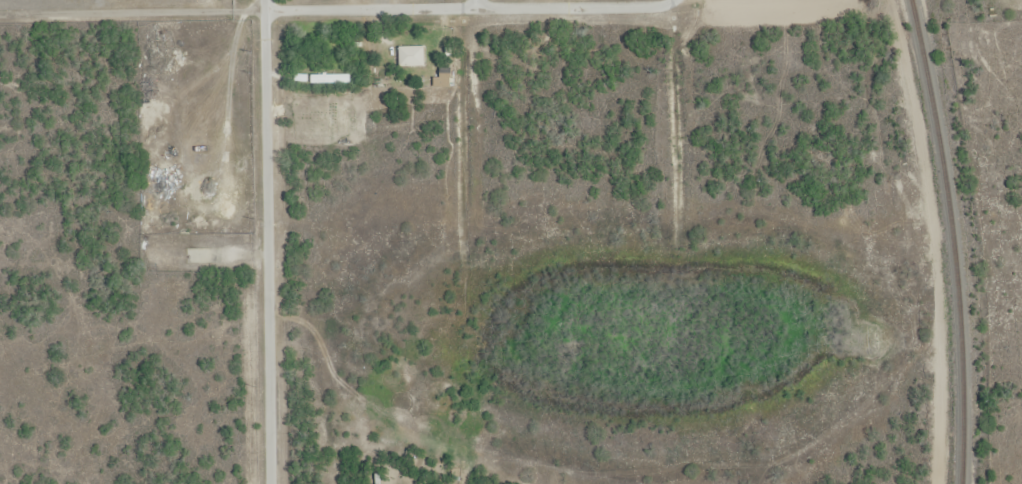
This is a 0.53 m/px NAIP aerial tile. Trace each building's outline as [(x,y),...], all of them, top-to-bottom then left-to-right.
[(426,46),(400,46),(400,66),(426,66),(426,46)]
